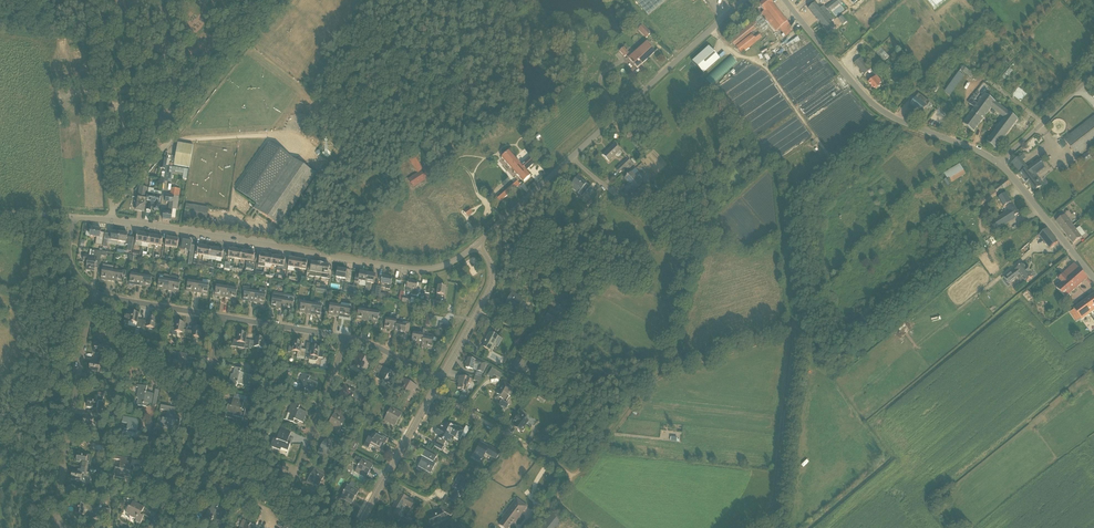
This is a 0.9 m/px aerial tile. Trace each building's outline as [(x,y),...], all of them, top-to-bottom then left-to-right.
[(648,16),(666,0),(635,0),(648,16)] [(776,31),(779,28),(787,22),(770,0),(764,0),(759,4),(764,11),(762,13),(776,31)] [(934,10),(946,0),(927,0),(934,10)] [(829,34),(836,28),(831,22),(834,19),(824,6),(820,9),(816,3),(809,9),(829,34)] [(842,15),(838,19),(842,24),(847,20),(842,15)] [(731,39),(731,40),(735,45),(759,26),(763,32),(769,27),(760,16),(731,39)] [(643,25),(637,30),(646,39),(651,33),(643,25)] [(751,33),(736,46),(742,53),(762,37),(759,33),(754,37),(751,33)] [(786,45),(788,48),(800,40),(798,37),(786,45)] [(654,53),(651,49),(653,47),(647,41),(628,58),(637,68),(654,53)] [(788,50),(792,55),(801,48),(797,43),(788,50)] [(629,53),(624,47),(619,51),(625,57),(626,56),(629,53)] [(708,47),(692,62),(703,74),(719,59),(708,47)] [(884,61),(889,56),(880,47),(875,52),(884,61)] [(731,56),(705,79),(711,86),(737,62),(731,56)] [(865,75),(871,69),(861,57),(855,63),(865,75)] [(912,62),(909,64),(900,73),(905,78),(914,69),(913,69),(916,66),(912,62)] [(966,74),(971,78),(975,73),(973,72),(973,73),(963,66),(960,70),(966,74)] [(876,90),(881,85),(880,84),(882,82),(877,76),(869,83),(876,90)] [(968,103),(976,108),(963,124),(974,132),(992,108),(1005,119),(987,142),(996,150),(1013,127),(1018,120),(998,105),(986,95),(980,102),(973,96),(968,103)] [(923,102),(916,97),(911,105),(921,113),(929,102),(925,99),(923,102)] [(1078,157),(1093,145),(1093,116),(1064,139),(1078,157)] [(174,165),(191,168),(195,146),(178,143),(174,165)] [(256,204),(257,204),(289,156),(270,143),(237,190),(256,204)] [(609,161),(615,155),(620,150),(614,144),(603,155),(609,161)] [(517,176),(519,178),(523,183),(531,175),(526,170),(535,163),(529,157),(520,165),(509,151),(501,158),(512,170),(517,176)] [(1088,152),(1079,159),(1083,164),(1092,157),(1088,152)] [(289,156),(257,204),(256,204),(253,208),(280,227),(316,174),(289,156)] [(408,179),(413,187),(433,175),(427,167),(423,169),(414,156),(409,159),(417,173),(408,179)] [(1027,168),(1023,161),(1019,157),(1011,163),(1023,178),(1029,186),(1030,185),(1035,191),(1041,186),(1039,183),(1041,181),(1039,178),(1036,175),(1045,167),(1039,159),(1027,168)] [(620,173),(626,167),(628,170),(634,165),(628,158),(616,169),(620,173)] [(945,173),(950,183),(966,173),(960,164),(945,173)] [(188,170),(185,169),(174,167),(166,166),(164,181),(172,183),(173,174),(183,175),(184,172),(183,178),(187,179),(188,170)] [(634,191),(641,184),(631,173),(628,176),(627,176),(627,177),(625,179),(630,185),(632,186),(631,187),(634,191)] [(570,186),(578,193),(582,196),(586,191),(590,186),(577,176),(570,186)] [(977,201),(981,206),(998,194),(998,195),(1003,191),(1004,190),(1011,184),(1007,179),(994,189),(993,189),(977,201)] [(514,182),(508,187),(512,191),(518,187),(514,182)] [(144,212),(147,196),(148,188),(140,186),(137,202),(136,210),(144,212)] [(171,221),(173,211),(178,212),(180,191),(171,190),(170,197),(166,196),(165,203),(169,203),(168,213),(164,213),(163,220),(164,220),(165,221),(166,221),(167,221),(171,221)] [(659,202),(665,197),(660,190),(656,193),(643,204),(649,211),(659,202)] [(1010,221),(1009,219),(1019,213),(1012,202),(1006,193),(998,198),(1004,207),(1007,206),(1010,210),(990,222),(995,230),(1010,221)] [(161,197),(148,195),(147,201),(154,202),(154,204),(155,205),(154,209),(155,209),(155,211),(158,211),(158,210),(159,210),(161,197)] [(588,201),(593,206),(598,200),(593,196),(588,201)] [(187,204),(185,212),(185,217),(206,221),(209,208),(187,204)] [(469,207),(464,211),(468,217),(473,213),(469,207)] [(1056,221),(1062,229),(1064,232),(1073,225),(1065,215),(1056,221)] [(1082,237),(1086,234),(1080,227),(1076,229),(1073,225),(1064,232),(1073,244),(1082,237)] [(105,233),(101,233),(101,229),(91,228),(90,236),(96,237),(97,237),(97,238),(96,245),(102,246),(104,239),(105,233)] [(1039,235),(1050,249),(1058,242),(1047,229),(1039,235)] [(105,233),(104,239),(103,247),(108,247),(109,240),(119,242),(120,232),(112,231),(112,234),(105,233)] [(127,237),(128,234),(120,232),(119,242),(126,243),(126,245),(128,245),(127,251),(132,251),(134,238),(127,237)] [(138,234),(136,242),(143,243),(144,234),(140,233),(140,234),(138,234)] [(992,237),(986,241),(990,246),(996,242),(992,237)] [(192,242),(183,240),(181,250),(190,252),(192,242)] [(199,246),(197,255),(204,256),(205,246),(201,246),(201,247),(199,246)] [(230,249),(228,258),(235,259),(236,249),(232,249),(232,250),(230,249)] [(256,256),(254,256),(255,254),(253,253),(253,252),(249,251),(247,261),(246,268),(254,269),(256,256)] [(260,254),(259,260),(258,266),(265,267),(265,264),(267,254),(262,254),(262,255),(260,254)] [(96,265),(97,261),(95,261),(96,257),(94,256),(89,256),(89,255),(84,255),(83,261),(88,262),(86,270),(95,271),(96,268),(96,265)] [(312,262),(311,267),(311,269),(308,269),(307,273),(310,274),(309,276),(315,277),(316,276),(315,276),(318,263),(312,262)] [(315,276),(316,276),(322,277),(324,264),(318,263),(315,276)] [(1075,263),(1062,274),(1063,275),(1059,278),(1062,283),(1056,288),(1066,298),(1088,278),(1075,263)] [(331,272),(329,272),(330,265),(324,264),(322,277),(330,279),(331,272)] [(1015,280),(1018,277),(1023,284),(1025,281),(1026,282),(1034,277),(1030,272),(1031,271),(1028,267),(1027,268),(1023,264),(1016,269),(1016,270),(1013,272),(1010,274),(1007,276),(1005,278),(1010,284),(1012,282),(1015,280)] [(114,267),(103,265),(101,279),(111,281),(113,271),(114,267)] [(349,279),(349,276),(350,270),(347,270),(346,270),(343,270),(344,270),(338,269),(336,278),(345,279),(346,279),(349,279)] [(122,270),(121,272),(113,271),(111,281),(122,283),(123,279),(125,279),(126,273),(126,271),(122,270)] [(131,271),(130,279),(129,284),(140,286),(142,275),(142,273),(131,271)] [(366,283),(368,273),(360,272),(359,276),(356,276),(353,289),(357,290),(358,283),(359,283),(359,281),(366,283)] [(374,284),(374,280),(375,275),(368,273),(366,283),(366,285),(371,286),(371,283),(374,284)] [(152,277),(146,276),(142,275),(140,286),(150,288),(152,277)] [(158,289),(165,290),(168,290),(170,280),(170,276),(168,276),(168,275),(165,275),(164,275),(164,276),(160,275),(159,278),(158,289)] [(179,292),(181,279),(177,279),(177,276),(171,275),(170,276),(170,280),(168,290),(179,292)] [(626,279),(617,275),(614,281),(622,286),(622,285),(629,288),(631,283),(625,279),(626,279)] [(381,282),(381,284),(387,285),(386,289),(391,289),(392,278),(382,277),(381,282)] [(188,281),(187,286),(186,291),(197,293),(199,282),(188,281)] [(408,281),(406,291),(411,292),(411,293),(416,294),(418,282),(408,281)] [(200,294),(202,294),(207,295),(209,284),(199,282),(197,293),(200,294)] [(217,285),(216,291),(215,296),(225,298),(227,287),(217,285)] [(352,294),(354,286),(345,285),(344,293),(352,294)] [(243,301),(250,302),(254,302),(255,292),(249,291),(250,287),(243,286),(242,291),(245,291),(243,301)] [(383,295),(380,294),(381,293),(381,287),(382,287),(382,286),(381,286),(378,286),(376,294),(376,298),(382,299),(382,298),(384,299),(385,295),(383,295)] [(437,291),(436,298),(440,299),(441,295),(445,296),(446,287),(438,286),(437,291)] [(225,298),(229,298),(236,299),(238,289),(227,287),(225,298)] [(254,302),(259,303),(264,304),(267,289),(260,288),(259,292),(256,292),(255,292),(254,302)] [(284,294),(274,292),(271,308),(276,308),(278,309),(282,309),(284,294)] [(509,306),(517,310),(523,299),(512,293),(506,304),(507,304),(509,305),(509,306)] [(1074,308),(1081,319),(1093,310),(1093,293),(1074,308)] [(292,311),(295,296),(284,294),(282,309),(292,311)] [(556,324),(558,319),(559,318),(558,317),(560,313),(562,314),(565,308),(551,300),(547,307),(548,305),(551,307),(545,317),(545,318),(546,317),(551,320),(550,321),(551,321),(555,323),(555,324),(556,324)] [(312,304),(301,302),(300,312),(310,314),(312,304)] [(321,316),(322,305),(312,304),(310,314),(321,316)] [(328,315),(335,316),(339,316),(341,306),(330,304),(328,315)] [(339,316),(342,317),(349,318),(351,308),(341,306),(339,316)] [(369,311),(359,309),(357,319),(367,321),(369,311)] [(378,323),(380,312),(369,311),(367,321),(378,323)] [(138,320),(139,315),(139,313),(130,312),(130,314),(125,313),(124,321),(129,322),(128,326),(141,328),(143,320),(142,320),(140,320),(138,320)] [(146,327),(155,328),(157,318),(148,317),(147,321),(145,321),(143,321),(143,320),(141,328),(146,329),(146,327)] [(392,320),(386,318),(384,329),(395,331),(397,321),(396,320),(392,320)] [(403,322),(397,321),(395,331),(394,333),(405,335),(405,332),(409,333),(411,323),(407,322),(406,325),(403,324),(403,322)] [(171,327),(169,335),(176,336),(177,332),(183,333),(182,337),(187,338),(188,330),(185,330),(184,329),(185,323),(176,322),(175,328),(171,327)] [(901,328),(903,331),(911,325),(908,322),(901,328)] [(188,330),(187,338),(192,339),(192,337),(200,338),(202,328),(193,327),(193,331),(191,331),(188,330)] [(422,334),(413,332),(412,338),(411,344),(416,344),(416,343),(417,343),(417,344),(418,344),(421,345),(422,345),(424,329),(423,329),(422,334)] [(429,335),(425,334),(425,329),(424,329),(422,345),(421,345),(421,348),(424,348),(432,349),(433,342),(434,339),(433,339),(434,335),(429,335)] [(246,340),(247,333),(238,332),(237,340),(234,340),(233,341),(233,342),(233,343),(232,344),(232,345),(231,346),(249,349),(249,348),(250,341),(248,340),(246,340)] [(496,341),(500,343),(502,339),(490,332),(487,337),(488,338),(487,339),(486,341),(485,341),(485,342),(486,342),(483,347),(491,351),(496,341)] [(269,349),(270,342),(264,341),(264,339),(256,337),(255,341),(253,341),(251,341),(250,341),(249,348),(254,349),(254,347),(269,349)] [(141,340),(138,343),(144,349),(147,346),(141,340)] [(296,358),(304,359),(306,350),(303,349),(301,349),(302,342),(294,341),(293,347),(289,346),(288,352),(292,353),(292,351),(297,352),(296,358)] [(106,346),(96,344),(94,353),(98,354),(98,355),(98,358),(106,359),(106,355),(108,355),(109,354),(110,348),(109,347),(106,346)] [(318,359),(318,357),(323,358),(324,351),(319,351),(320,348),(311,346),(311,350),(309,350),(306,350),(304,359),(309,360),(316,361),(318,359)] [(352,364),(365,371),(371,360),(367,358),(367,359),(365,358),(366,357),(361,355),(358,354),(359,353),(358,353),(352,364)] [(89,370),(103,373),(106,359),(98,358),(97,361),(97,363),(91,362),(89,370)] [(466,368),(471,369),(473,370),(474,365),(477,366),(476,371),(483,373),(486,362),(475,360),(474,360),(468,358),(466,368)] [(518,359),(510,372),(519,377),(521,374),(525,376),(528,370),(524,368),(526,364),(518,359)] [(231,374),(228,384),(237,386),(238,383),(250,386),(253,376),(244,373),(245,370),(235,367),(233,374),(231,374)] [(390,385),(393,379),(396,374),(383,367),(381,370),(376,378),(390,385)] [(501,378),(503,373),(492,368),(489,376),(494,378),(495,375),(501,378)] [(316,382),(309,380),(311,376),(303,374),(299,384),(301,385),(298,391),(297,390),(297,391),(302,393),(306,394),(307,391),(314,393),(318,383),(316,382)] [(472,379),(459,376),(458,381),(457,383),(459,383),(457,388),(461,389),(460,391),(462,391),(461,395),(467,397),(469,391),(467,391),(469,384),(470,384),(472,379)] [(417,386),(415,385),(404,379),(398,390),(406,395),(404,398),(409,401),(417,386)] [(357,399),(363,389),(351,382),(349,386),(345,384),(343,388),(344,388),(343,390),(342,389),(338,397),(343,400),(349,403),(353,397),(357,399)] [(504,382),(500,389),(497,394),(501,397),(500,398),(502,399),(499,404),(507,409),(509,405),(506,404),(507,403),(506,402),(509,396),(510,397),(513,393),(511,392),(513,389),(514,388),(504,382)] [(137,405),(145,407),(145,406),(146,406),(147,405),(148,404),(149,404),(153,405),(152,405),(153,405),(154,400),(157,400),(159,390),(156,390),(155,394),(146,392),(147,387),(137,385),(137,387),(139,387),(137,398),(139,398),(138,405),(137,405)] [(91,413),(99,414),(101,415),(101,410),(97,409),(99,401),(103,402),(104,397),(103,397),(104,393),(99,393),(98,396),(97,400),(89,399),(87,408),(92,409),(91,410),(92,410),(91,413)] [(543,403),(546,399),(540,395),(537,399),(543,403)] [(242,409),(244,400),(234,398),(232,405),(229,404),(225,416),(226,416),(227,411),(233,413),(233,415),(243,418),(246,410),(242,409)] [(286,420),(293,423),(295,423),(296,420),(303,422),(307,412),(301,410),(299,409),(299,407),(292,403),(286,420)] [(157,426),(163,427),(172,429),(172,426),(179,428),(178,432),(178,433),(179,430),(181,420),(177,419),(179,412),(175,411),(175,408),(161,405),(160,409),(168,411),(166,419),(159,418),(156,428),(157,428),(157,426)] [(402,413),(397,411),(391,407),(384,420),(395,426),(402,413)] [(334,414),(330,421),(329,423),(328,426),(328,425),(327,426),(332,428),(338,432),(342,425),(345,426),(347,423),(344,422),(346,419),(334,412),(333,414),(334,414)] [(82,425),(92,427),(94,418),(98,419),(99,414),(91,413),(91,416),(90,416),(90,418),(84,417),(82,425)] [(518,414),(512,421),(516,424),(513,427),(520,432),(528,421),(518,414)] [(133,422),(134,419),(134,418),(123,416),(122,423),(128,424),(127,429),(123,429),(121,437),(132,439),(133,437),(139,438),(138,443),(139,443),(141,431),(138,430),(138,427),(139,423),(133,422)] [(449,437),(450,434),(459,439),(464,431),(455,426),(454,427),(446,423),(444,428),(443,427),(441,426),(440,426),(435,434),(440,436),(439,437),(438,437),(438,439),(436,442),(434,445),(442,450),(444,446),(443,446),(445,442),(448,443),(451,439),(449,437)] [(271,447),(287,453),(287,454),(291,443),(291,442),(288,440),(290,435),(284,433),(285,429),(281,428),(277,440),(273,438),(269,449),(270,449),(271,447)] [(388,439),(383,437),(380,435),(378,434),(377,433),(373,440),(368,438),(363,447),(368,449),(370,446),(380,452),(388,439)] [(325,440),(322,445),(318,453),(329,459),(335,447),(341,451),(344,446),(331,439),(329,442),(325,440)] [(500,453),(494,449),(489,446),(489,448),(481,443),(478,448),(472,457),(481,462),(486,454),(496,460),(500,453)] [(425,450),(421,456),(419,460),(421,461),(418,466),(431,473),(437,462),(434,460),(436,457),(425,450)] [(90,469),(92,456),(78,453),(77,458),(75,458),(74,462),(81,463),(80,467),(90,469)] [(131,482),(134,470),(130,469),(131,462),(123,460),(123,457),(113,455),(112,458),(121,460),(119,469),(115,468),(114,476),(125,478),(125,476),(132,477),(131,482)] [(362,459),(362,460),(356,457),(352,463),(358,466),(355,472),(366,478),(373,465),(362,459)] [(518,472),(522,466),(517,462),(514,460),(514,461),(510,458),(508,461),(503,458),(498,465),(504,469),(511,474),(513,470),(518,472)] [(71,480),(85,482),(87,473),(90,474),(90,473),(101,475),(101,474),(105,475),(106,472),(101,472),(101,471),(90,469),(80,467),(80,468),(80,470),(79,470),(74,469),(73,471),(71,480)] [(314,470),(309,477),(308,480),(307,482),(306,483),(311,485),(317,489),(325,476),(314,470)] [(464,482),(465,479),(459,475),(454,484),(457,486),(450,499),(456,503),(467,484),(464,482)] [(348,485),(340,498),(351,504),(352,504),(351,504),(353,501),(359,491),(348,485)] [(408,498),(400,494),(393,507),(396,509),(394,513),(399,516),(405,504),(411,508),(414,502),(408,498)] [(97,498),(97,497),(94,497),(93,497),(92,497),(91,502),(91,503),(89,511),(90,511),(92,512),(94,512),(93,518),(102,520),(102,516),(109,517),(111,509),(104,508),(103,510),(95,508),(96,503),(97,498)] [(511,525),(513,526),(521,515),(527,507),(517,499),(506,513),(502,518),(504,519),(499,525),(503,527),(508,527),(511,525)] [(136,521),(140,523),(144,516),(139,514),(140,512),(142,513),(145,507),(133,502),(130,507),(129,506),(126,513),(130,515),(129,516),(136,519),(136,521)] [(221,510),(222,507),(222,506),(213,502),(213,503),(211,509),(208,508),(204,518),(212,521),(213,518),(222,522),(226,512),(221,510)] [(75,513),(81,514),(84,515),(85,510),(87,511),(89,511),(91,503),(86,503),(85,505),(77,503),(75,513)] [(439,509),(444,511),(444,512),(449,515),(451,516),(453,512),(446,508),(446,509),(441,506),(439,509)] [(428,517),(430,522),(432,526),(446,520),(441,511),(434,514),(435,515),(428,518),(428,517)] [(539,527),(557,527),(564,520),(553,511),(539,527)]
